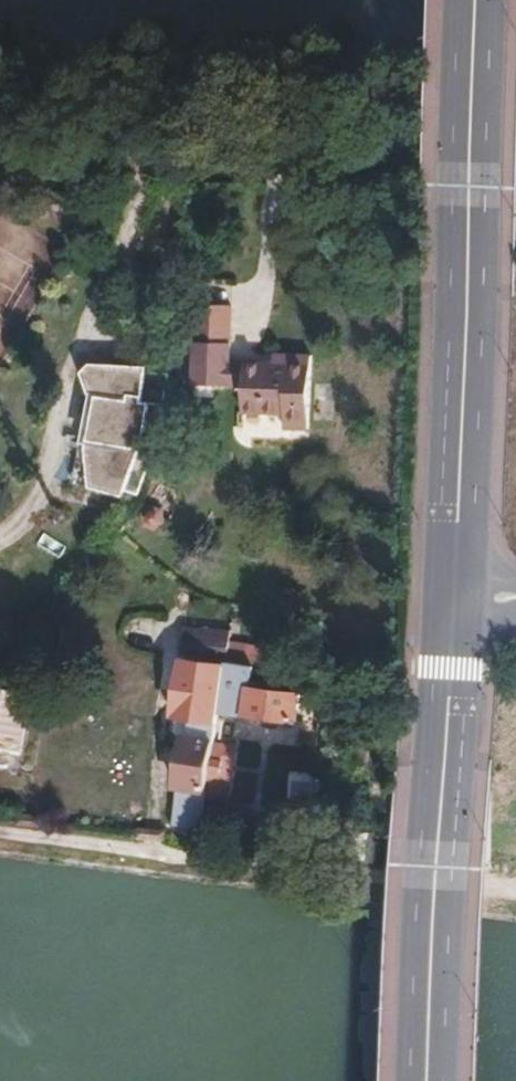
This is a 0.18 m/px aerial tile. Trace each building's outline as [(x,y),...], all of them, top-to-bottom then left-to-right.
[(223,362),(224,326),(189,325),(186,385),(223,386),(223,362)] [(300,430),(305,357),(268,356),(267,364),(237,363),(236,387),(234,413),(276,415),(276,429),(300,430)] [(236,387),(237,363),(223,362),(223,386),(236,387)] [(164,401),(166,371),(149,370),(147,400),(164,401)] [(134,499),(158,423),(108,408),(123,430),(119,465),(100,488),(134,499)] [(213,748),(216,713),(216,712),(220,664),(234,665),(261,668),(263,647),(222,643),(222,636),(177,631),(174,684),(192,685),(192,697),(189,740),(185,740),(181,792),(186,792),(184,828),(208,830),(210,802),(213,748)] [(293,721),(296,693),(258,689),(259,682),(233,680),(234,665),(220,664),(216,712),(293,721)] [(192,697),(192,685),(174,684),(173,696),(192,697)] [(8,717),(9,694),(0,693),(0,717),(8,717)] [(230,802),(232,773),(223,773),(225,749),(213,748),(210,802),(230,802)]
